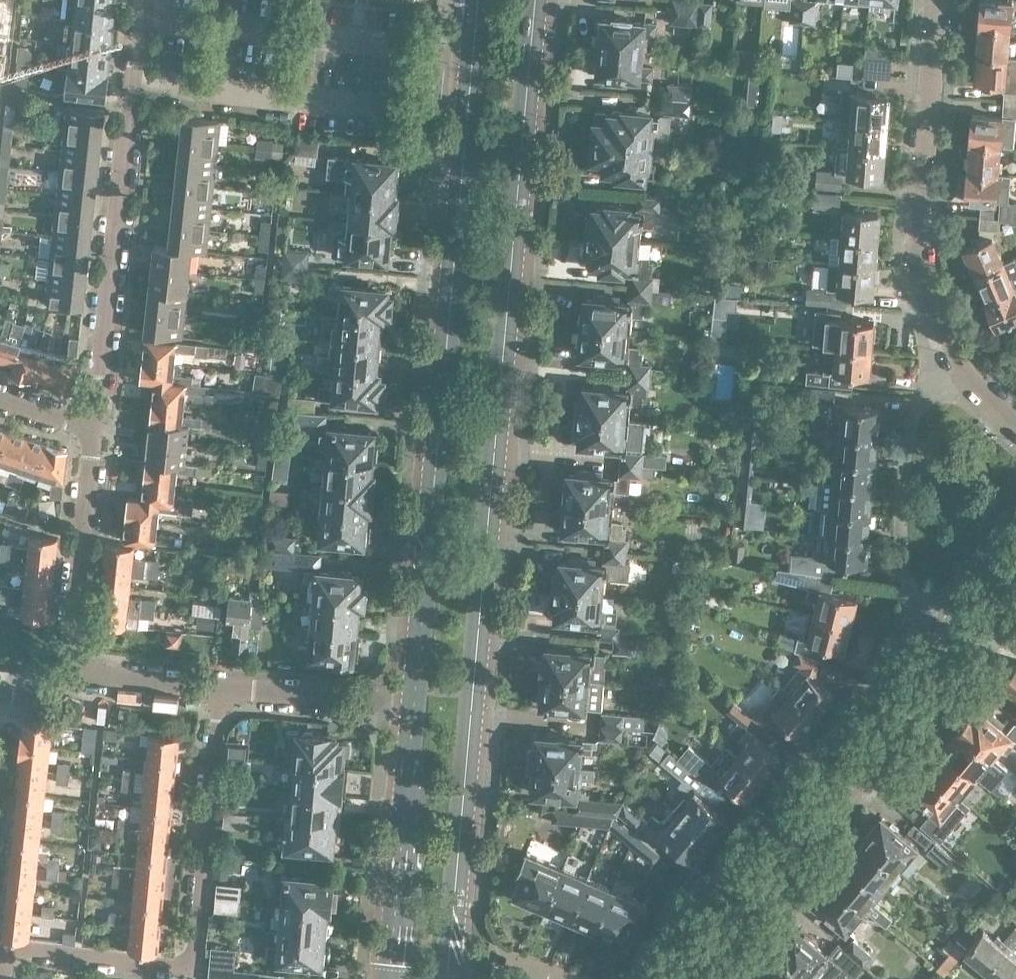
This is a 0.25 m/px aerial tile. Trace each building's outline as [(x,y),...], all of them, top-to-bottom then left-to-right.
[(14,0),(0,0),(0,108),(14,0)] [(60,16),(108,21),(112,18),(113,11),(110,7),(111,0),(62,0),(60,16)] [(670,10),(699,12),(700,0),(699,0),(671,0),(670,10)] [(698,25),(697,25),(696,32),(709,33),(712,1),(700,0),(699,12),(698,25)] [(791,0),(789,21),(803,23),(805,0),(788,0),(791,0)] [(803,23),(816,24),(818,0),(817,0),(805,0),(803,23)] [(979,24),(1010,27),(1010,28),(1015,29),(1015,14),(1015,4),(1012,4),(1012,0),(981,0),(979,24)] [(699,12),(670,10),(669,22),(697,25),(698,25),(699,12)] [(44,39),(73,42),(109,46),(110,36),(108,31),(108,21),(60,16),(52,15),(44,39)] [(597,34),(596,45),(642,50),(643,34),(655,35),(657,23),(631,21),(631,18),(614,17),(614,19),(602,18),(600,30),(597,34)] [(979,24),(976,53),(1007,55),(1010,28),(1010,27),(979,24)] [(73,42),(70,66),(103,69),(104,60),(108,57),(109,46),(73,42)] [(28,45),(19,44),(17,59),(31,61),(32,51),(28,45)] [(642,50),(596,45),(595,58),(598,62),(597,74),(609,75),(608,77),(626,79),(626,76),(651,79),(653,67),(640,65),(642,50)] [(976,53),(974,81),(1005,84),(1004,100),(1015,101),(1015,56),(1007,55),(976,53)] [(747,56),(733,55),(732,66),(747,67),(747,56)] [(837,72),(853,75),(856,61),(840,58),(837,72)] [(868,61),(867,73),(890,76),(891,63),(868,61)] [(70,66),(58,64),(55,90),(105,95),(108,70),(103,69),(70,66)] [(768,75),(757,73),(754,103),(765,105),(768,75)] [(850,78),(824,75),(823,92),(842,93),(840,119),(886,123),(888,96),(849,92),(850,78)] [(693,84),(667,82),(666,97),(691,99),(693,84)] [(9,89),(5,120),(14,122),(18,91),(9,89)] [(663,113),(691,115),(692,101),(664,98),(663,113)] [(1000,145),(1014,146),(1015,118),(1015,101),(1004,100),(1003,112),(1003,116),(972,113),(969,142),(1000,145)] [(105,109),(68,105),(65,127),(102,131),(105,109)] [(595,111),(592,140),(652,146),(654,128),(657,128),(670,129),(672,114),(661,113),(656,118),(650,117),(650,113),(623,110),(623,111),(612,110),(611,113),(595,111)] [(791,114),(767,112),(766,129),(790,132),(791,114)] [(218,142),(221,120),(183,116),(181,138),(218,142)] [(840,119),(837,145),(884,149),(886,123),(840,119)] [(102,131),(65,127),(63,148),(100,153),(102,131)] [(3,128),(2,143),(12,144),(13,129),(3,128)] [(258,137),(257,147),(272,148),(273,139),(258,137)] [(297,137),(294,162),(316,164),(319,140),(297,137)] [(181,138),(179,160),(216,164),(218,142),(181,138)] [(652,146),(592,140),(589,169),(606,170),(608,173),(618,174),(618,175),(645,178),(645,174),(654,175),(655,164),(650,163),(652,146)] [(969,142),(967,169),(998,171),(998,168),(1002,168),(1003,160),(999,159),(1000,145),(969,142)] [(2,143),(0,158),(10,159),(12,144),(2,143)] [(817,170),(816,184),(842,186),(843,172),(882,176),(884,149),(837,145),(835,171),(817,170)] [(272,148),(257,147),(256,156),(271,158),(272,148)] [(100,153),(63,148),(60,170),(98,174),(100,153)] [(346,191),(349,191),(353,191),(392,195),(395,161),(350,157),(330,155),(328,173),(347,175),(346,191)] [(179,160),(176,181),(214,185),(216,164),(179,160)] [(998,171),(967,169),(966,185),(962,185),(962,194),(965,194),(965,198),(995,201),(995,204),(994,204),(994,205),(1008,206),(1010,174),(998,173),(998,171)] [(7,185),(9,172),(9,171),(0,170),(0,184),(7,185)] [(98,174),(60,170),(58,191),(95,195),(98,174)] [(18,173),(9,172),(7,185),(16,186),(18,173)] [(176,181),(174,203),(211,207),(214,185),(176,181)] [(260,181),(259,190),(275,192),(276,183),(260,181)] [(275,192),(259,190),(258,200),(274,201),(275,192)] [(95,195),(58,191),(56,213),(93,217),(95,195)] [(353,191),(349,191),(348,204),(352,204),(351,220),(390,223),(394,223),(397,196),(392,195),(353,191)] [(815,192),(814,206),(840,208),(841,194),(815,192)] [(589,218),(588,235),(640,240),(641,224),(652,225),(652,222),(657,222),(658,210),(659,210),(660,209),(672,210),(673,209),(678,209),(679,197),(660,195),(660,198),(639,196),(638,211),(630,211),(630,207),(617,206),(617,204),(603,203),(603,208),(594,207),(593,218),(589,218)] [(174,203),(172,224),(209,228),(211,207),(174,203)] [(993,217),(1000,218),(1000,217),(1015,218),(1015,207),(1008,206),(994,205),(993,217)] [(845,211),(843,237),(876,240),(879,213),(845,211)] [(93,217),(56,213),(53,235),(91,239),(93,217)] [(1000,218),(993,217),(979,216),(978,228),(999,230),(1000,218)] [(263,218),(260,248),(271,249),(274,220),(263,218)] [(339,254),(350,255),(387,258),(390,223),(351,220),(349,235),(341,234),(339,254)] [(286,224),(278,223),(276,244),(284,245),(286,224)] [(172,224),(169,245),(192,247),(207,249),(209,228),(172,224)] [(91,239),(41,234),(38,255),(51,256),(88,260),(91,239)] [(640,240),(588,235),(586,253),(591,254),(590,264),(599,264),(598,270),(611,271),(611,269),(625,271),(625,266),(632,267),(630,286),(659,288),(661,274),(651,274),(652,262),(649,262),(649,257),(638,256),(640,240)] [(830,236),(828,262),(841,263),(874,266),(876,240),(843,237),(830,236)] [(963,247),(974,274),(1003,262),(997,248),(1000,246),(998,240),(994,241),(992,236),(963,247)] [(169,245),(155,243),(152,266),(190,270),(192,247),(169,245)] [(284,248),(283,262),(308,264),(309,250),(284,248)] [(88,260),(51,256),(49,278),(86,282),(88,260)] [(1003,262),(974,274),(985,300),(1015,287),(1015,260),(1015,257),(1003,262)] [(257,262),(256,277),(265,278),(267,263),(257,262)] [(283,262),(281,276),(306,279),(308,264),(283,262)] [(874,266),(841,263),(828,262),(827,287),(831,288),(831,289),(872,292),(874,266)] [(190,270),(152,266),(150,287),(187,291),(190,270)] [(256,277),(254,292),(264,293),(265,278),(256,277)] [(86,282),(49,278),(46,300),(83,304),(86,282)] [(343,297),(341,312),(379,316),(384,317),(386,289),(376,288),(376,285),(367,284),(367,286),(330,283),(329,294),(339,295),(339,296),(343,297)] [(586,298),(583,326),(628,330),(637,331),(639,314),(642,315),(642,311),(646,311),(647,301),(650,300),(651,300),(665,301),(666,288),(659,288),(630,286),(629,302),(619,301),(620,297),(606,296),(606,294),(594,293),(593,299),(586,298)] [(807,286),(805,301),(830,303),(831,289),(831,288),(827,287),(807,286)] [(187,291),(150,287),(148,309),(185,313),(187,291)] [(985,300),(990,312),(986,314),(990,324),(994,322),(995,326),(1010,320),(1015,334),(1015,287),(985,300)] [(739,328),(741,294),(715,292),(713,326),(739,328)] [(830,303),(805,301),(798,301),(797,314),(820,316),(821,303),(830,304),(830,303)] [(252,306),(251,323),(260,324),(262,307),(252,306)] [(185,313),(148,309),(145,332),(183,336),(185,313)] [(324,311),(323,321),(321,339),(335,340),(376,344),(379,316),(341,312),(324,311)] [(826,332),(825,345),(870,349),(873,321),(823,316),(822,332),(826,332)] [(1,333),(0,337),(0,358),(13,362),(20,339),(9,336),(14,319),(6,317),(1,333)] [(13,362),(11,371),(11,372),(30,377),(39,346),(28,343),(33,323),(26,321),(20,339),(13,362)] [(251,323),(249,336),(259,337),(260,324),(251,323)] [(267,334),(277,335),(283,336),(284,327),(268,325),(267,334)] [(628,330),(583,326),(580,354),(589,355),(588,361),(600,362),(600,360),(613,361),(613,357),(628,358),(628,356),(631,357),(629,374),(650,376),(651,363),(640,362),(642,351),(638,350),(638,347),(626,346),(628,330)] [(39,346),(30,377),(49,383),(58,352),(47,349),(51,332),(44,330),(39,346)] [(277,335),(267,334),(265,347),(275,348),(277,335)] [(146,337),(143,358),(175,362),(176,349),(196,351),(196,342),(177,341),(146,337)] [(58,352),(49,383),(73,390),(79,338),(69,338),(68,355),(58,352)] [(335,340),(332,368),(336,368),(374,372),(376,344),(335,340)] [(806,369),(804,383),(851,387),(852,374),(868,375),(870,349),(825,345),(823,371),(806,369)] [(285,354),(272,353),(270,373),(283,374),(285,354)] [(175,362),(143,358),(141,379),(155,380),(173,382),(216,386),(216,385),(217,378),(202,376),(202,383),(193,382),(193,375),(181,373),(182,365),(179,362),(175,362)] [(374,372),(336,368),(332,368),(331,384),(320,383),(319,395),(357,398),(357,401),(366,402),(366,399),(376,400),(376,398),(386,399),(388,375),(378,374),(379,372),(374,372)] [(268,373),(266,386),(280,388),(282,375),(268,373)] [(581,386),(578,414),(625,418),(626,402),(641,404),(642,400),(645,399),(646,388),(649,389),(650,376),(629,374),(627,390),(619,389),(619,385),(607,384),(607,382),(594,381),(594,387),(581,386)] [(155,380),(153,398),(185,402),(186,391),(205,393),(205,392),(216,393),(217,385),(216,385),(216,386),(173,382),(155,380)] [(811,386),(810,399),(834,401),(835,388),(811,386)] [(290,395),(289,408),(315,411),(316,398),(290,395)] [(278,398),(260,396),(258,411),(276,413),(278,398)] [(153,398),(151,420),(190,424),(202,426),(203,416),(184,414),(185,402),(153,398)] [(841,414),(839,430),(878,433),(880,407),(838,403),(837,414),(841,414)] [(315,411),(289,408),(287,423),(313,425),(315,411)] [(625,418),(578,414),(575,442),(589,443),(588,449),(600,450),(600,448),(613,449),(614,445),(622,446),(621,462),(642,464),(654,465),(655,452),(643,451),(643,453),(641,453),(642,440),(638,440),(639,436),(623,434),(625,418)] [(150,420),(148,439),(187,444),(190,424),(151,420),(150,420)] [(749,422),(746,446),(757,447),(759,423),(749,422)] [(336,427),(313,425),(312,437),(320,438),(318,455),(325,456),(370,460),(370,459),(377,460),(379,442),(372,441),(373,431),(345,428),(346,425),(336,424),(336,427)] [(10,430),(0,426),(0,459),(10,430)] [(0,459),(0,460),(11,464),(5,482),(13,484),(28,436),(10,430),(0,459)] [(839,430),(837,455),(875,458),(878,433),(839,430)] [(28,436),(13,484),(21,487),(26,468),(38,472),(47,442),(28,436)] [(260,436),(258,451),(268,452),(270,438),(260,436)] [(148,439),(146,459),(147,459),(185,463),(186,462),(187,444),(148,439)] [(47,442),(38,472),(54,478),(52,485),(50,495),(62,496),(67,449),(47,442)] [(746,446),(744,472),(754,473),(757,447),(746,446)] [(258,451),(257,466),(267,467),(268,452),(258,451)] [(837,455),(834,481),(873,485),(875,458),(837,455)] [(328,465),(326,481),(376,486),(377,470),(369,469),(370,460),(325,456),(324,465),(328,465)] [(147,459),(145,479),(176,482),(178,470),(198,472),(198,473),(210,474),(211,465),(186,462),(185,463),(147,459)] [(569,473),(566,501),(611,505),(612,489),(624,491),(625,486),(628,487),(629,475),(641,477),(641,474),(642,474),(642,464),(621,462),(619,478),(616,478),(616,477),(602,476),(603,472),(589,471),(589,469),(577,468),(577,474),(569,473)] [(289,468),(273,467),(272,477),(288,479),(289,468)] [(744,472),(741,498),(752,499),(754,473),(744,472)] [(145,479),(142,499),(160,501),(193,504),(194,497),(175,495),(176,482),(145,479)] [(326,481),(322,481),(321,491),(325,492),(324,508),(350,510),(366,512),(373,513),(376,486),(326,481)] [(834,481),(832,507),(870,511),(873,485),(834,481)] [(289,490),(270,488),(269,502),(288,504),(289,490)] [(9,497),(4,509),(25,516),(29,505),(9,497)] [(128,498),(126,517),(158,520),(159,509),(179,511),(193,513),(193,504),(160,501),(142,499),(128,498)] [(741,498),(739,524),(749,526),(752,499),(741,498)] [(611,505),(566,501),(563,529),(571,530),(571,536),(583,537),(583,535),(596,536),(597,532),(606,533),(605,549),(626,551),(627,539),(623,539),(624,527),(621,527),(621,522),(609,521),(611,505)] [(350,510),(324,508),(311,507),(310,516),(315,516),(315,520),(323,521),(322,538),(326,538),(328,542),(335,542),(338,539),(350,540),(363,542),(364,540),(369,540),(371,522),(365,522),(366,512),(350,510)] [(832,507),(829,533),(868,537),(870,511),(832,507)] [(126,517),(124,538),(182,544),(183,536),(176,535),(157,533),(158,520),(126,517)] [(796,556),(794,569),(816,572),(819,560),(824,560),(865,564),(868,537),(829,533),(828,549),(812,547),(811,558),(796,556)] [(270,534),(269,548),(294,550),(295,537),(270,534)] [(1,541),(0,551),(55,557),(57,537),(29,535),(28,545),(15,544),(16,542),(1,541)] [(745,542),(732,541),(731,557),(744,558),(745,542)] [(106,542),(104,562),(159,567),(159,559),(147,558),(134,556),(135,545),(106,542)] [(321,553),(294,550),(269,548),(267,565),(305,569),(318,570),(319,568),(320,568),(321,553)] [(556,571),(554,589),(600,593),(602,577),(627,579),(629,562),(625,562),(626,551),(605,549),(603,565),(595,564),(595,560),(582,559),(582,557),(570,556),(569,562),(560,561),(559,572),(556,571)] [(0,551),(0,556),(0,559),(13,560),(13,562),(26,563),(25,574),(53,578),(55,557),(0,551)] [(104,562),(101,582),(131,585),(132,573),(145,575),(158,577),(159,567),(104,562)] [(794,569),(777,567),(774,578),(810,586),(807,597),(813,599),(812,600),(817,601),(814,615),(850,623),(856,598),(830,592),(834,576),(816,572),(794,569)] [(317,583),(316,598),(363,603),(365,586),(359,585),(361,574),(351,573),(351,570),(342,570),(342,572),(318,570),(305,569),(305,580),(313,580),(313,583),(317,583)] [(51,597),(53,578),(25,574),(24,585),(11,584),(11,583),(0,582),(0,592),(51,597)] [(101,582),(99,602),(155,607),(156,598),(130,596),(131,585),(101,582)] [(600,593),(554,589),(552,607),(556,607),(555,617),(563,618),(563,624),(575,625),(575,623),(589,625),(589,620),(598,621),(597,637),(614,638),(614,639),(637,641),(637,639),(632,638),(634,628),(620,627),(621,626),(616,625),(617,622),(615,621),(616,610),(613,610),(615,594),(600,593)] [(247,647),(249,625),(250,624),(252,603),(258,604),(259,591),(251,590),(251,595),(229,593),(227,615),(235,616),(232,646),(247,647)] [(0,592),(0,600),(9,601),(22,602),(21,615),(49,618),(51,597),(0,592)] [(315,609),(313,626),(356,629),(358,607),(363,607),(363,603),(316,598),(311,598),(311,609),(315,609)] [(99,602),(97,622),(126,626),(128,613),(141,614),(154,617),(155,607),(99,602)] [(252,603),(250,624),(263,625),(265,605),(258,604),(252,603)] [(196,627),(216,629),(218,616),(198,614),(196,627)] [(798,636),(795,649),(799,651),(820,660),(822,661),(825,649),(841,653),(842,649),(844,650),(850,623),(814,615),(809,614),(804,637),(798,636)] [(356,629),(313,626),(303,625),(302,637),(312,638),(310,656),(335,658),(335,659),(353,661),(353,656),(359,656),(360,639),(355,639),(356,629)] [(182,631),(168,629),(166,643),(168,643),(172,643),(171,645),(176,645),(176,644),(179,644),(181,645),(182,631)] [(637,641),(614,639),(614,651),(636,653),(637,641)] [(547,648),(545,677),(603,682),(606,654),(582,651),(582,648),(569,646),(569,645),(555,643),(555,649),(547,648)] [(798,677),(788,689),(818,714),(833,697),(819,685),(823,680),(815,673),(820,660),(799,651),(795,662),(803,665),(795,674),(798,677)] [(1003,679),(1015,690),(1015,663),(1003,679)] [(603,682),(545,677),(542,704),(601,709),(603,682)] [(757,704),(750,713),(749,714),(752,716),(768,729),(773,723),(781,729),(785,724),(800,736),(818,714),(788,689),(781,683),(761,707),(757,704)] [(747,745),(738,755),(765,778),(782,757),(744,726),(752,716),(749,714),(750,713),(735,700),(726,710),(738,720),(729,731),(747,745)] [(959,727),(960,728),(992,754),(1000,745),(1005,749),(1014,739),(1000,727),(1004,724),(989,711),(986,715),(977,708),(971,715),(970,714),(959,727)] [(605,714),(604,725),(623,728),(654,730),(655,725),(659,725),(659,720),(605,714)] [(24,719),(21,743),(51,746),(54,722),(24,719)] [(85,725),(82,749),(95,751),(98,726),(85,725)] [(623,728),(604,725),(602,740),(622,742),(623,728)] [(105,727),(104,737),(116,738),(117,728),(105,727)] [(960,728),(944,747),(975,774),(984,764),(988,767),(995,757),(992,754),(960,728)] [(297,763),(299,763),(345,767),(347,751),(341,751),(342,741),(336,741),(337,737),(330,736),(330,734),(303,731),(302,733),(287,732),(285,746),(298,747),(297,763)] [(150,732),(147,756),(178,759),(180,735),(150,732)] [(530,763),(536,764),(579,768),(580,752),(591,753),(591,746),(595,746),(596,742),(568,739),(568,738),(555,736),(555,735),(547,734),(546,738),(538,737),(537,742),(536,742),(532,745),(532,747),(531,747),(530,763)] [(250,740),(226,739),(225,756),(249,758),(250,740)] [(51,746),(21,743),(19,767),(48,770),(51,746)] [(712,766),(720,774),(718,777),(730,787),(732,785),(748,798),(765,778),(738,755),(728,747),(712,766)] [(944,747),(926,768),(962,797),(958,794),(967,783),(971,786),(979,777),(975,774),(944,747)] [(681,761),(670,750),(662,760),(680,775),(688,766),(681,761)] [(689,751),(681,761),(688,766),(708,782),(716,773),(689,751)] [(178,759),(147,756),(145,780),(175,783),(178,759)] [(58,761),(57,771),(70,772),(71,762),(58,761)] [(299,763),(297,790),(343,794),(345,767),(299,763)] [(593,769),(579,768),(536,764),(533,792),(575,796),(573,811),(585,812),(614,815),(617,815),(618,813),(618,812),(623,800),(589,797),(589,794),(585,790),(577,789),(578,779),(592,780),(593,769)] [(48,770),(19,767),(16,791),(46,794),(48,770)] [(136,770),(123,768),(122,778),(135,779),(136,770)] [(962,797),(926,768),(910,787),(927,802),(924,806),(938,818),(951,803),(954,806),(962,797)] [(57,771),(56,782),(68,783),(70,772),(57,771)] [(685,795),(674,808),(709,837),(726,817),(711,804),(712,802),(684,777),(678,784),(685,790),(685,795)] [(122,778),(121,789),(134,790),(135,779),(122,778)] [(145,780),(142,804),(173,807),(175,783),(145,780)] [(223,783),(221,802),(234,803),(235,784),(223,783)] [(343,794),(297,790),(296,800),(300,801),(299,817),(341,821),(343,794)] [(16,791),(13,815),(43,818),(46,794),(16,791)] [(106,794),(99,793),(98,800),(105,801),(106,794)] [(116,803),(105,801),(98,800),(97,808),(103,809),(103,811),(116,812),(116,803)] [(618,812),(618,813),(637,828),(645,818),(624,800),(623,800),(618,812)] [(119,816),(118,826),(171,831),(173,807),(142,804),(141,818),(119,816)] [(652,815),(648,821),(647,821),(676,845),(678,843),(693,856),(709,837),(674,808),(663,820),(659,821),(652,815)] [(53,809),(52,819),(64,820),(66,810),(53,809)] [(573,811),(553,809),(552,821),(580,823),(585,812),(573,811)] [(225,811),(224,825),(253,828),(254,814),(225,811)] [(585,812),(580,823),(609,826),(614,815),(585,812)] [(13,815),(11,839),(40,842),(43,818),(13,815)] [(286,831),(285,845),(306,847),(306,849),(319,851),(319,848),(334,849),(335,838),(337,838),(340,834),(341,821),(299,817),(279,815),(278,830),(286,831)] [(614,815),(609,826),(611,826),(630,843),(635,832),(614,815)] [(882,816),(864,837),(902,869),(920,848),(905,835),(906,834),(898,827),(898,826),(893,822),(891,824),(882,816)] [(52,819),(51,829),(63,831),(64,820),(52,819)] [(936,842),(913,823),(908,830),(926,845),(924,846),(928,850),(936,842)] [(171,831),(118,826),(117,836),(139,838),(138,852),(168,855),(171,831)] [(660,853),(635,832),(630,843),(653,862),(660,853)] [(103,836),(92,834),(91,846),(102,847),(103,836)] [(864,837),(847,857),(885,889),(902,869),(864,837)] [(11,839),(8,863),(38,866),(39,856),(40,842),(11,839)] [(114,864),(114,874),(166,879),(168,855),(138,852),(136,865),(114,864)] [(562,867),(527,852),(519,871),(523,872),(515,892),(546,905),(562,867)] [(60,857),(48,856),(47,867),(60,868),(60,857)] [(847,857),(830,877),(868,909),(887,924),(893,917),(874,901),(885,889),(847,857)] [(8,863),(6,887),(35,890),(37,876),(59,878),(59,877),(66,878),(67,869),(60,868),(60,869),(47,867),(38,866),(8,863)] [(587,878),(562,867),(546,905),(571,916),(587,878)] [(919,884),(906,873),(902,879),(914,889),(919,884)] [(166,879),(114,874),(113,884),(134,886),(133,901),(163,904),(166,879)] [(287,888),(286,904),(333,908),(333,903),(338,903),(340,886),(334,885),(335,880),(324,879),(324,876),(315,876),(315,878),(288,875),(288,876),(277,875),(276,887),(287,888)] [(616,876),(611,888),(595,926),(626,940),(635,919),(640,921),(648,903),(630,896),(635,884),(616,876)] [(868,909),(830,877),(812,898),(821,906),(820,908),(826,913),(827,912),(835,919),(836,918),(850,930),(868,909)] [(611,888),(587,878),(571,916),(595,926),(611,888)] [(218,882),(216,897),(240,899),(241,899),(242,884),(218,882)] [(6,887),(3,911),(32,914),(35,890),(6,887)] [(105,897),(86,895),(86,903),(104,905),(105,897)] [(216,897),(215,910),(239,912),(240,899),(216,897)] [(103,911),(102,921),(123,923),(123,924),(161,928),(163,904),(133,901),(132,913),(103,911)] [(285,915),(283,931),(326,935),(326,934),(330,931),(332,908),(333,908),(286,904),(283,903),(282,915),(285,915)] [(41,915),(54,916),(55,905),(42,904),(41,915)] [(3,911),(0,935),(30,938),(32,914),(3,911)] [(161,928),(123,924),(122,933),(129,934),(128,948),(158,952),(161,928)] [(774,943),(816,978),(831,978),(842,967),(853,977),(858,971),(868,978),(875,978),(878,975),(864,964),(845,948),(839,943),(829,955),(817,945),(819,943),(802,927),(799,930),(795,926),(792,929),(790,929),(787,930),(786,932),(785,931),(774,943)] [(271,944),(268,943),(267,958),(281,959),(305,962),(305,963),(318,965),(318,962),(323,963),(323,960),(328,960),(330,945),(325,944),(326,935),(283,931),(272,930),(271,944)] [(983,930),(965,951),(979,963),(977,965),(982,969),(984,967),(986,970),(1005,948),(1009,951),(1012,947),(1015,942),(1008,935),(1004,940),(997,935),(994,939),(983,930)] [(64,931),(63,941),(75,942),(76,932),(64,931)] [(84,933),(83,943),(94,944),(95,934),(84,933)] [(854,938),(845,948),(864,964),(873,954),(854,938)] [(757,963),(775,978),(816,978),(774,943),(757,963)] [(212,946),(210,966),(235,969),(237,948),(212,946)] [(936,967),(944,975),(962,953),(953,946),(936,967)] [(986,970),(987,971),(986,973),(991,977),(992,975),(997,978),(1014,978),(1015,977),(1015,958),(1014,956),(1015,954),(1015,950),(1012,947),(1009,951),(1005,948),(986,970)] [(235,969),(210,966),(209,978),(259,978),(260,971),(235,969)]
